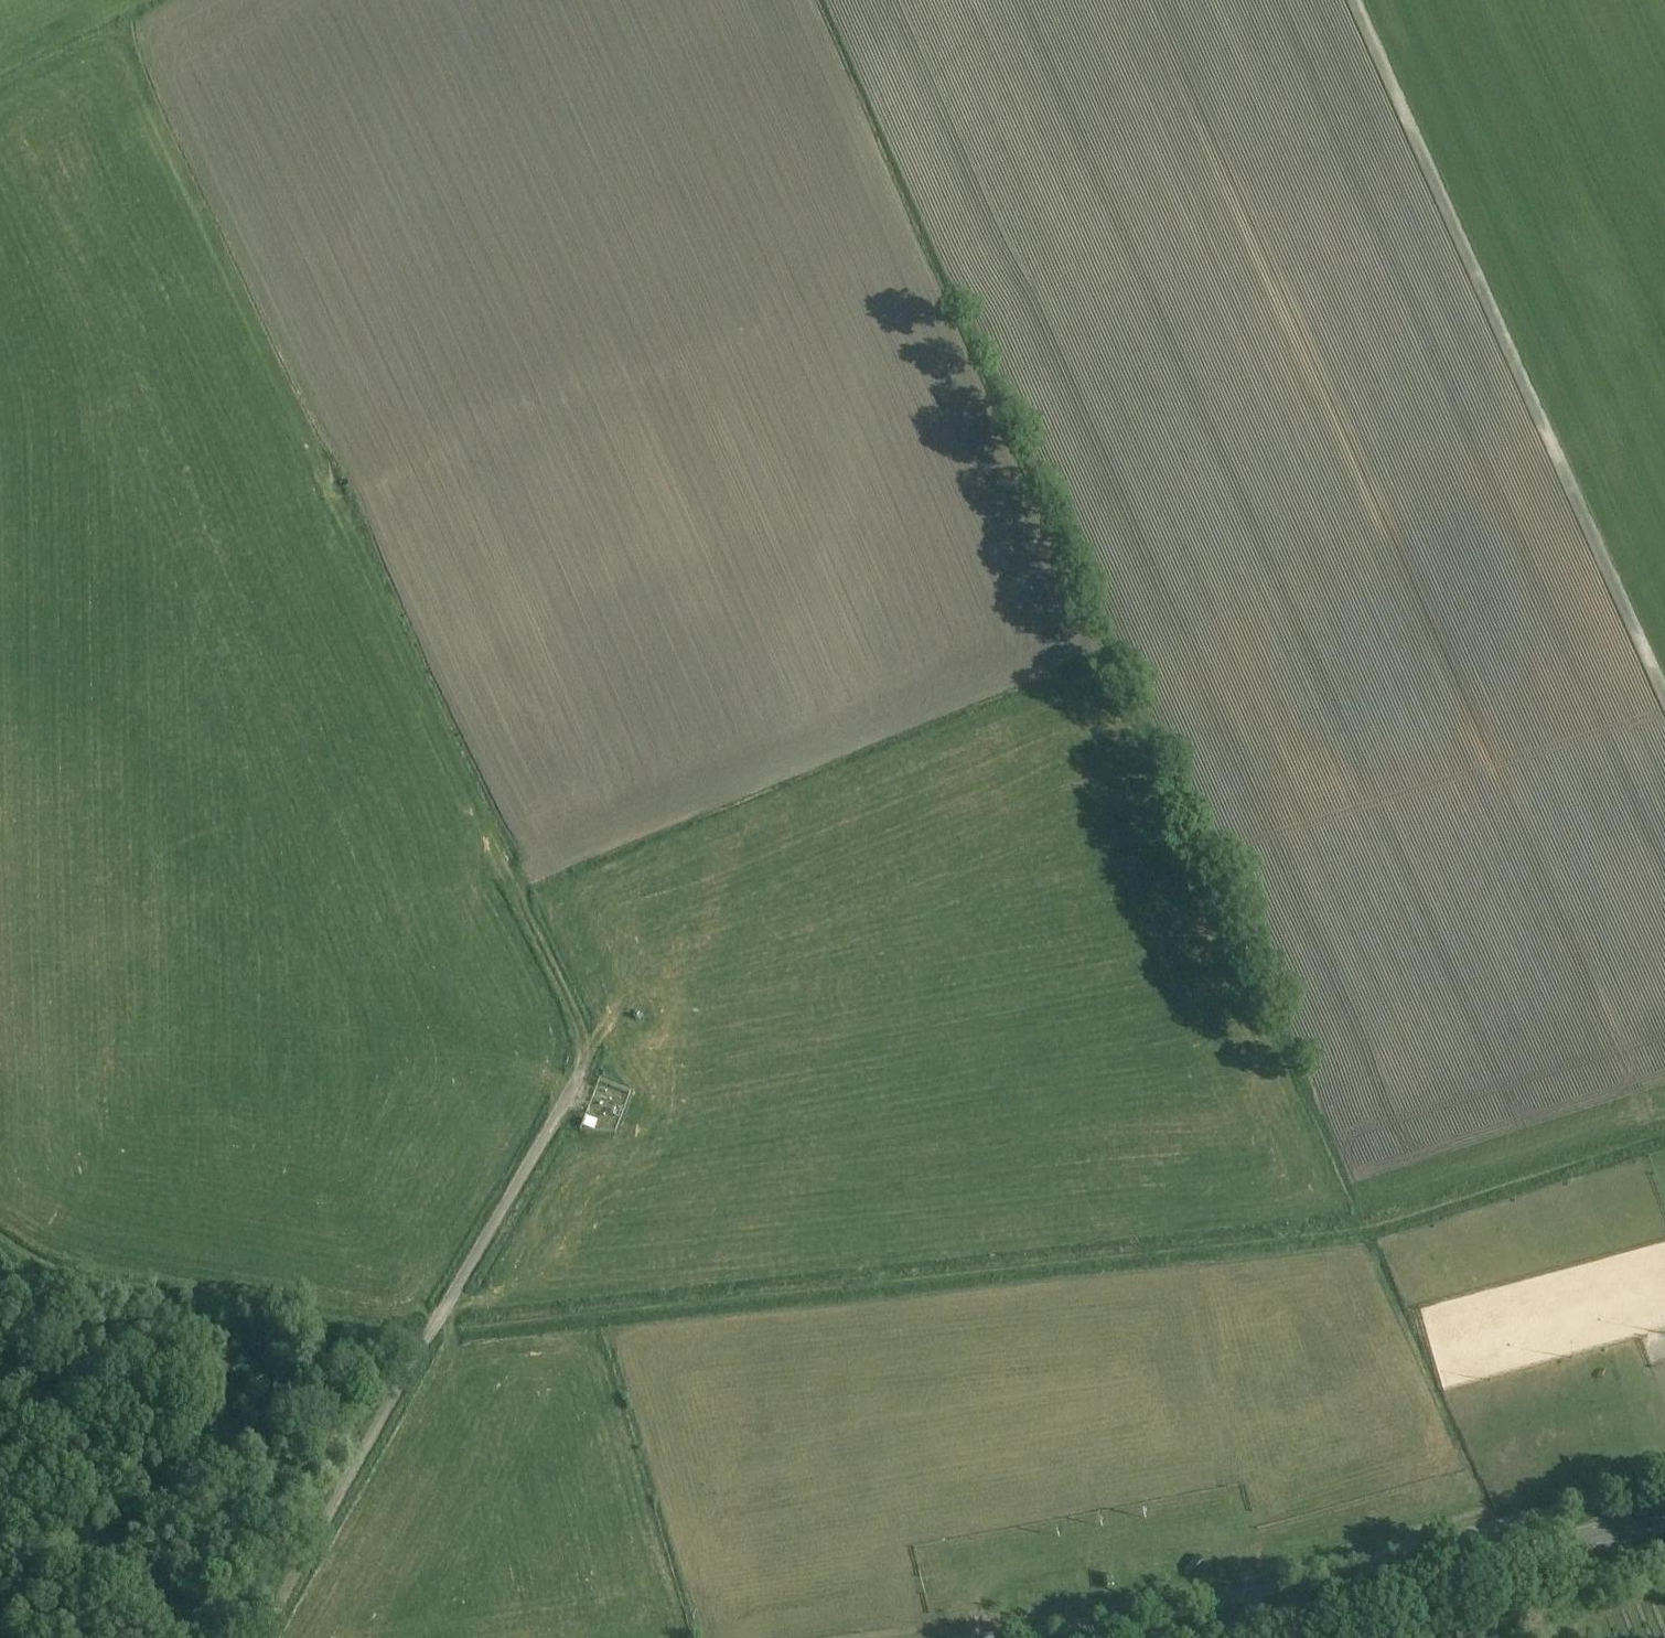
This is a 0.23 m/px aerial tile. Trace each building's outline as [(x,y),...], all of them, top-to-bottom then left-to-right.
[(1654,1355),(1660,1369),(1664,1367),(1664,1350),(1654,1355)]
